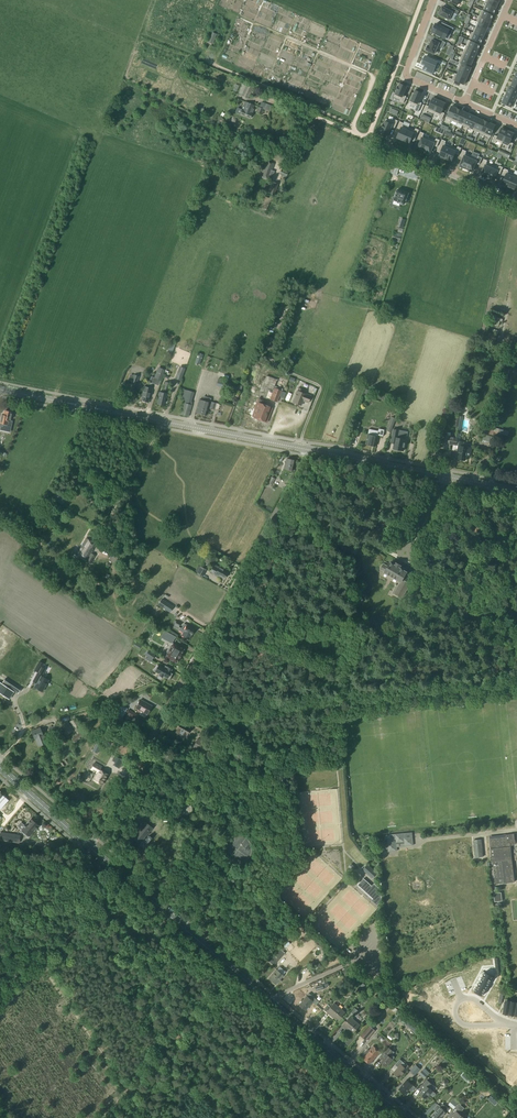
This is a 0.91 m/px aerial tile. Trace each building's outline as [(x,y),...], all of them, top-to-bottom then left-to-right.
[(486,3),(483,9),(493,14),(496,8),(485,3),(486,3)] [(442,7),(438,14),(450,20),(454,13),(456,14),(457,15),(459,11),(452,8),(450,11),(442,7)] [(479,16),(490,21),(493,15),(481,10),(479,16)] [(476,22),(488,27),(490,21),(479,16),(476,22)] [(478,22),(475,28),(485,32),(488,27),(476,22),(478,22)] [(435,24),(431,32),(436,34),(435,36),(439,38),(440,36),(445,38),(448,32),(451,34),(453,28),(444,24),(442,27),(440,26),(435,24)] [(472,33),(483,38),(485,32),(475,28),(473,33),(472,32),(472,33)] [(472,33),(469,39),(480,44),(483,38),(472,33)] [(428,46),(426,50),(434,54),(438,46),(443,48),(445,43),(437,39),(436,42),(433,40),(432,40),(430,44),(429,46),(428,46)] [(468,40),(466,46),(477,51),(480,45),(468,40)] [(466,46),(463,51),(475,56),(477,51),(466,46)] [(463,51),(461,57),(472,62),(475,56),(463,51)] [(423,61),(421,65),(424,66),(429,68),(427,72),(430,73),(432,69),(434,70),(437,62),(425,57),(424,58),(423,57),(422,61),(423,61)] [(461,57),(458,63),(459,63),(470,67),(472,62),(461,57)] [(459,63),(457,69),(459,70),(468,74),(471,68),(470,67),(459,63)] [(459,70),(457,75),(466,79),(468,74),(459,70)] [(448,78),(447,81),(453,84),(455,81),(463,85),(466,79),(457,75),(455,74),(452,80),(448,78)] [(238,94),(248,99),(253,88),(243,84),(238,94)] [(395,93),(394,97),(401,100),(400,102),(403,103),(406,96),(403,95),(407,87),(400,84),(398,86),(395,91),(396,92),(395,93)] [(507,92),(516,97),(516,91),(510,87),(509,87),(507,92)] [(415,90),(409,104),(416,106),(414,111),(417,112),(421,103),(418,102),(422,93),(415,90)] [(504,98),(516,103),(516,100),(516,97),(507,92),(504,97),(504,98)] [(426,105),(423,112),(426,113),(427,111),(433,113),(439,101),(432,98),(429,107),(426,105)] [(504,98),(502,103),(505,105),(505,107),(513,110),(516,103),(504,98)] [(439,101),(433,113),(439,116),(438,119),(441,120),(444,113),(441,112),(445,104),(439,101)] [(235,113),(249,119),(252,111),(254,106),(245,102),(242,110),(236,108),(235,113)] [(261,102),(259,108),(263,109),(269,112),(271,106),(261,102)] [(451,106),(446,118),(451,121),(457,109),(456,109),(451,106)] [(457,109),(451,121),(457,123),(462,111),(457,109)] [(462,111),(457,123),(462,126),(468,114),(468,113),(467,113),(467,114),(462,111)] [(468,114),(462,126),(468,128),(473,116),(468,114)] [(473,116),(468,128),(473,130),(478,118),(473,116)] [(478,118),(473,130),(479,133),(484,121),(479,118),(478,118)] [(382,129),(380,132),(388,135),(391,127),(394,128),(398,121),(394,119),(393,122),(386,119),(384,124),(383,124),(381,129),(382,129)] [(484,121),(479,133),(484,135),(489,123),(484,121)] [(400,130),(397,138),(403,141),(408,128),(402,125),(403,123),(400,122),(397,128),(400,130)] [(489,123),(484,135),(490,138),(495,126),(490,123),(489,123)] [(408,128),(403,141),(408,143),(409,143),(410,140),(413,135),(416,137),(419,130),(415,128),(414,130),(408,128)] [(494,135),(491,142),(495,143),(496,141),(502,144),(507,131),(501,128),(497,137),(494,135)] [(507,131),(502,144),(508,146),(507,149),(510,150),(513,144),(510,142),(514,134),(513,133),(510,131),(509,132),(507,131)] [(421,140),(417,148),(423,151),(428,139),(422,137),(424,133),(420,132),(417,139),(421,140)] [(428,139),(423,151),(425,152),(425,153),(428,154),(429,153),(430,154),(433,145),(436,147),(439,140),(436,139),(435,141),(429,138),(428,139)] [(440,153),(439,156),(445,159),(450,146),(445,143),(445,141),(442,140),(439,146),(442,148),(440,153)] [(450,146),(445,159),(451,161),(455,153),(458,155),(461,148),(457,147),(457,149),(450,146)] [(463,158),(459,166),(460,166),(460,167),(463,169),(464,168),(466,169),(471,156),(465,153),(466,151),(462,150),(460,156),(463,158)] [(471,156),(466,169),(468,170),(467,171),(471,172),(475,163),(479,165),(482,158),(478,157),(477,159),(471,156)] [(484,167),(480,175),(481,176),(486,178),(487,178),(492,165),(486,163),(487,161),(483,159),(481,166),(484,167)] [(261,173),(260,176),(271,179),(272,177),(274,171),(271,170),(274,164),(266,161),(261,173)] [(492,165),(487,178),(493,181),(496,173),(500,174),(503,167),(499,166),(498,168),(492,165)] [(391,168),(389,175),(396,176),(398,170),(391,168)] [(504,169),(502,175),(505,177),(502,184),(502,185),(506,187),(506,186),(508,187),(514,174),(507,171),(508,170),(504,169)] [(508,187),(514,189),(516,183),(516,176),(514,174),(508,187)] [(273,183),(269,193),(274,195),(278,184),(273,183)] [(394,200),(404,204),(408,193),(397,189),(394,200)] [(491,324),(499,326),(500,322),(502,322),(502,320),(492,317),(491,319),(492,319),(491,324)] [(486,343),(494,345),(497,346),(498,344),(495,343),(495,340),(497,334),(488,333),(487,338),(486,343)] [(169,348),(173,350),(177,341),(173,339),(169,348)] [(195,363),(195,364),(198,365),(198,364),(200,364),(203,355),(199,353),(195,362),(195,363)] [(160,380),(162,375),(164,369),(158,367),(154,378),(157,379),(160,380)] [(185,368),(181,367),(176,379),(180,381),(185,368)] [(253,382),(257,372),(253,370),(249,381),(253,382)] [(131,382),(136,384),(139,376),(134,374),(133,376),(130,375),(128,381),(131,382)] [(262,386),(266,388),(266,389),(268,390),(268,392),(272,393),(270,400),(277,402),(280,394),(279,393),(280,391),(273,388),(276,380),(266,376),(262,386)] [(216,386),(236,392),(240,393),(242,386),(238,385),(218,380),(216,386)] [(124,396),(126,396),(125,397),(132,399),(135,386),(128,384),(126,393),(125,392),(124,396)] [(141,401),(148,402),(150,394),(151,394),(152,389),(143,387),(142,392),(143,392),(141,401)] [(297,391),(293,403),(301,406),(302,401),(308,403),(310,396),(305,394),(306,391),(298,388),(297,391)] [(157,404),(164,406),(166,397),(166,398),(167,394),(159,392),(158,396),(159,396),(157,404)] [(195,413),(205,415),(207,409),(211,409),(211,408),(218,410),(219,404),(211,402),(209,407),(208,407),(210,399),(203,397),(201,401),(199,400),(195,413)] [(251,416),(254,417),(258,419),(258,421),(259,421),(260,420),(264,422),(265,421),(267,422),(272,408),(265,406),(266,404),(265,403),(265,402),(259,400),(260,399),(258,398),(251,416)] [(183,403),(180,414),(188,417),(192,406),(183,403)] [(2,419),(4,420),(3,424),(7,425),(8,421),(10,421),(11,417),(10,417),(11,412),(5,411),(4,415),(3,415),(2,419)] [(392,417),(386,431),(390,432),(396,418),(392,417)] [(485,433),(494,435),(495,428),(487,425),(485,433)] [(378,431),(369,429),(366,444),(375,446),(377,435),(383,437),(385,431),(379,429),(378,431)] [(393,429),(391,443),(394,443),(393,449),(403,451),(405,440),(402,439),(404,431),(393,429)] [(482,442),(488,443),(489,442),(490,438),(490,436),(484,434),(482,440),(483,440),(482,442)] [(458,437),(442,435),(440,448),(449,449),(450,445),(448,445),(449,442),(453,443),(453,445),(456,445),(457,441),(458,437)] [(456,445),(458,446),(456,458),(465,460),(466,455),(470,456),(471,448),(467,447),(463,446),(463,444),(462,442),(457,441),(456,445)] [(284,468),(292,470),(295,461),(286,459),(284,468)] [(54,497),(64,502),(66,497),(56,492),(54,497)] [(361,528),(367,532),(371,526),(365,522),(361,528)] [(86,538),(77,554),(87,560),(91,563),(94,558),(95,556),(91,553),(96,544),(86,538)] [(112,554),(109,560),(115,563),(116,561),(118,557),(116,556),(112,554)] [(380,569),(384,572),(401,582),(395,593),(403,598),(410,585),(414,588),(412,591),(415,593),(418,589),(418,588),(422,580),(415,577),(413,581),(404,576),(406,573),(400,569),(402,566),(397,563),(396,565),(395,565),(395,566),(390,563),(387,567),(383,564),(380,569)] [(210,571),(223,579),(227,572),(223,570),(223,569),(219,567),(214,564),(210,571)] [(197,574),(202,577),(206,570),(201,567),(197,574)] [(159,604),(165,608),(168,604),(162,600),(159,604)] [(178,630),(183,633),(181,635),(189,639),(194,629),(187,625),(186,625),(184,623),(181,628),(180,627),(178,630)] [(161,638),(165,640),(169,634),(164,631),(161,638)] [(165,658),(176,664),(184,650),(173,644),(165,658)] [(146,655),(153,660),(155,656),(148,651),(146,655)] [(36,683),(34,687),(42,691),(48,680),(41,676),(42,674),(43,672),(44,672),(40,669),(43,664),(39,661),(34,670),(38,672),(37,674),(38,675),(39,675),(37,680),(38,681),(36,683)] [(157,672),(159,674),(159,675),(162,677),(163,676),(167,678),(171,672),(170,672),(172,670),(165,666),(164,668),(163,668),(160,666),(157,672)] [(9,699),(14,692),(17,694),(20,690),(5,679),(4,680),(2,683),(0,682),(0,693),(9,699)] [(136,708),(147,714),(152,706),(140,700),(136,708)] [(122,721),(127,723),(131,716),(135,718),(136,715),(128,711),(122,721)] [(70,721),(75,731),(81,728),(76,718),(70,721)] [(53,725),(53,726),(49,728),(51,733),(56,731),(56,733),(62,730),(59,722),(53,725)] [(60,725),(65,731),(63,733),(66,736),(74,731),(70,725),(67,727),(64,723),(60,725)] [(180,723),(175,732),(180,734),(185,736),(186,734),(187,735),(190,729),(180,723)] [(31,731),(38,746),(47,742),(46,740),(47,740),(44,734),(42,735),(39,728),(31,731)] [(193,747),(204,754),(205,754),(205,753),(210,744),(198,738),(193,747)] [(114,766),(119,769),(123,761),(118,758),(114,766)] [(94,780),(102,785),(108,774),(100,770),(102,766),(95,762),(90,770),(97,774),(94,780)] [(22,829),(21,830),(26,835),(27,834),(29,836),(38,825),(30,819),(22,829)] [(131,837),(129,840),(133,843),(136,841),(139,843),(148,833),(144,829),(148,824),(144,821),(131,837)] [(148,824),(144,829),(148,833),(152,828),(148,824)] [(13,842),(19,843),(21,835),(1,832),(0,832),(0,840),(13,842)] [(403,834),(384,835),(385,840),(387,840),(388,852),(396,851),(396,847),(413,845),(412,837),(412,833),(403,834)] [(229,841),(238,847),(243,840),(234,834),(229,841)] [(489,839),(494,884),(515,882),(514,873),(511,873),(511,872),(512,872),(511,860),(512,860),(510,845),(513,845),(514,843),(514,840),(515,840),(514,834),(506,835),(506,837),(489,839)] [(473,841),(475,858),(483,857),(481,840),(473,841)] [(372,878),(377,873),(367,864),(363,869),(372,878)] [(357,885),(373,899),(371,901),(377,906),(379,903),(380,902),(381,900),(381,899),(381,897),(381,896),(380,895),(379,893),(378,892),(380,889),(373,883),(371,886),(363,878),(357,885)] [(493,893),(494,902),(502,901),(501,893),(493,893)] [(270,962),(274,965),(285,953),(281,949),(270,962)] [(350,967),(343,970),(343,971),(346,976),(348,975),(347,974),(352,971),(350,967)] [(482,975),(492,980),(495,975),(485,969),(482,975)] [(268,979),(275,984),(278,981),(281,983),(285,978),(283,976),(283,975),(276,970),(268,979)] [(482,975),(479,980),(489,985),(492,980),(482,975)] [(476,985),(487,991),(489,985),(479,980),(476,985)] [(484,996),(487,991),(476,985),(474,991),(484,996)] [(299,1004),(306,1010),(312,1002),(316,1005),(319,1002),(309,994),(307,996),(299,1004)] [(326,1013),(332,1017),(333,1015),(339,1020),(345,1013),(334,1003),(326,1013)] [(342,1026),(347,1030),(348,1028),(353,1033),(360,1025),(350,1017),(342,1026)] [(372,1024),(370,1027),(368,1026),(363,1033),(370,1037),(377,1027),(372,1024)] [(414,1026),(411,1030),(417,1035),(421,1032),(421,1031),(419,1029),(415,1025),(414,1026)] [(367,1049),(362,1056),(364,1058),(363,1059),(369,1064),(376,1056),(376,1057),(380,1052),(373,1046),(369,1050),(367,1049)] [(380,1058),(383,1060),(381,1062),(386,1067),(392,1059),(394,1058),(394,1057),(391,1055),(394,1052),(389,1048),(380,1058)] [(393,1073),(400,1078),(409,1067),(407,1064),(405,1067),(401,1064),(403,1062),(400,1059),(395,1065),(398,1067),(393,1073)] [(420,1069),(415,1065),(410,1071),(414,1075),(420,1069)] [(419,1074),(424,1079),(427,1076),(422,1071),(419,1074)] [(398,1089),(405,1095),(405,1094),(406,1095),(408,1092),(413,1085),(406,1080),(398,1089)] [(419,1094),(426,1100),(430,1095),(432,1097),(435,1094),(429,1088),(432,1084),(428,1081),(427,1080),(420,1088),(422,1090),(419,1094)] [(459,1114),(461,1111),(464,1108),(459,1103),(452,1111),(455,1113),(453,1115),(455,1117),(454,1117),(465,1117),(459,1114)] [(433,1117),(440,1117),(442,1116),(442,1115),(444,1113),(446,1114),(448,1112),(443,1108),(444,1108),(441,1105),(440,1107),(438,1105),(434,1109),(436,1111),(431,1117),(433,1117)]
